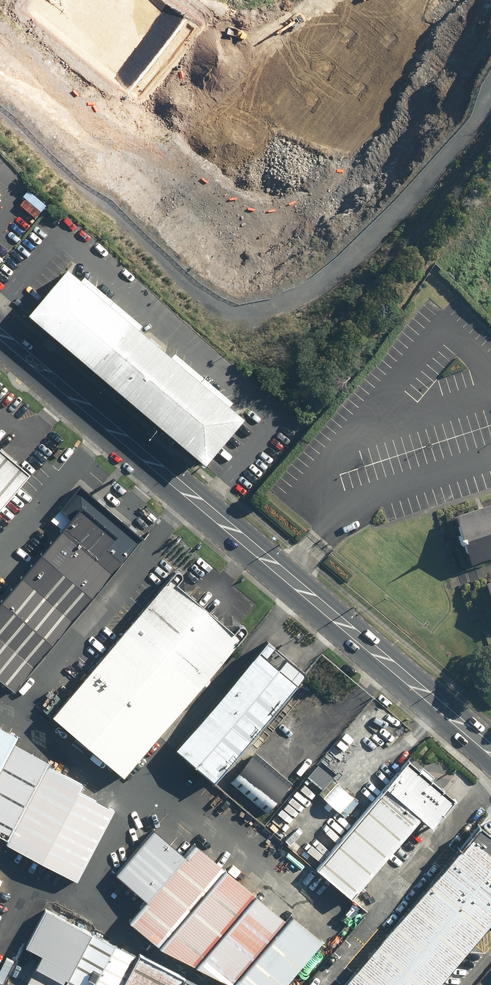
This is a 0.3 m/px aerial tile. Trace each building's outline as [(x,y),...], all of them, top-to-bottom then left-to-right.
[(70,265),(31,311),(124,391),(161,421),(208,461),(247,415),(219,391),(198,373),(174,353),(103,293),(70,265)] [(0,446),(0,509),(32,473),(0,446)] [(11,692),(142,540),(91,496),(0,600),(0,683),(11,692)] [(445,517),(462,569),(490,560),(490,502),(445,517)] [(238,640),(167,579),(48,717),(119,778),(238,640)] [(478,584),(490,626),(490,580),(478,584)] [(308,676),(266,639),(167,753),(209,789),(308,676)] [(8,840),(6,844),(73,880),(111,810),(78,792),(81,785),(47,767),(49,763),(13,743),(18,733),(0,724),(0,836),(8,840)] [(291,783),(261,756),(234,787),(264,814),(291,783)] [(323,757),(308,774),(323,787),(338,770),(323,757)] [(451,800),(407,762),(317,866),(351,896),(420,817),(429,825),(451,800)] [(476,829),(342,984),(438,984),(490,923),(490,839),(476,829)] [(196,841),(130,920),(158,945),(239,984),(284,984),(319,945),(196,841)] [(48,906),(26,946),(43,955),(27,984),(198,984),(48,906)] [(482,984),(490,984),(490,975),(482,984)]
